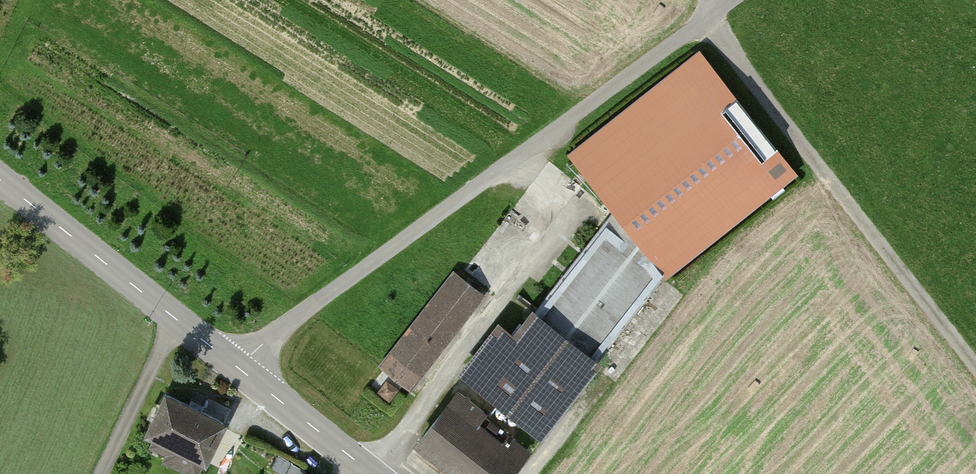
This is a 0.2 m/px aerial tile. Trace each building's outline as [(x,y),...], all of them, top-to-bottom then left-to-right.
[(703,52),(567,156),(611,213),(662,278),(797,174),(703,52)] [(662,278),(611,213),(510,335),(499,324),(458,374),(540,443),(662,278)] [(487,295),(454,270),(378,368),(411,393),(487,295)] [(457,391),(412,443),(449,473),(511,473),(530,452),(457,391)] [(145,438),(207,468),(227,426),(166,396),(145,438)]
